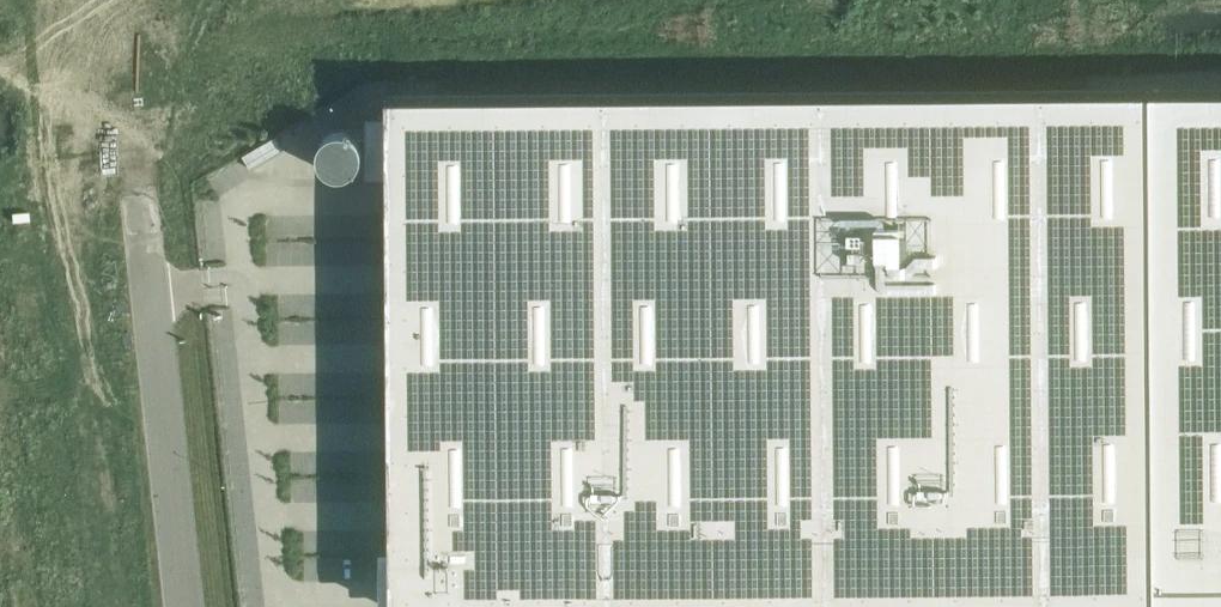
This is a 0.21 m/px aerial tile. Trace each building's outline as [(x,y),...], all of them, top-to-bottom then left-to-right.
[(365,118),(365,179),(388,179),(392,606),(792,606),(1154,604),(1151,604),(1150,89),(388,95),(387,117),(365,118)] [(1150,89),(1154,604),(1220,604),(1220,89),(1150,89)]
